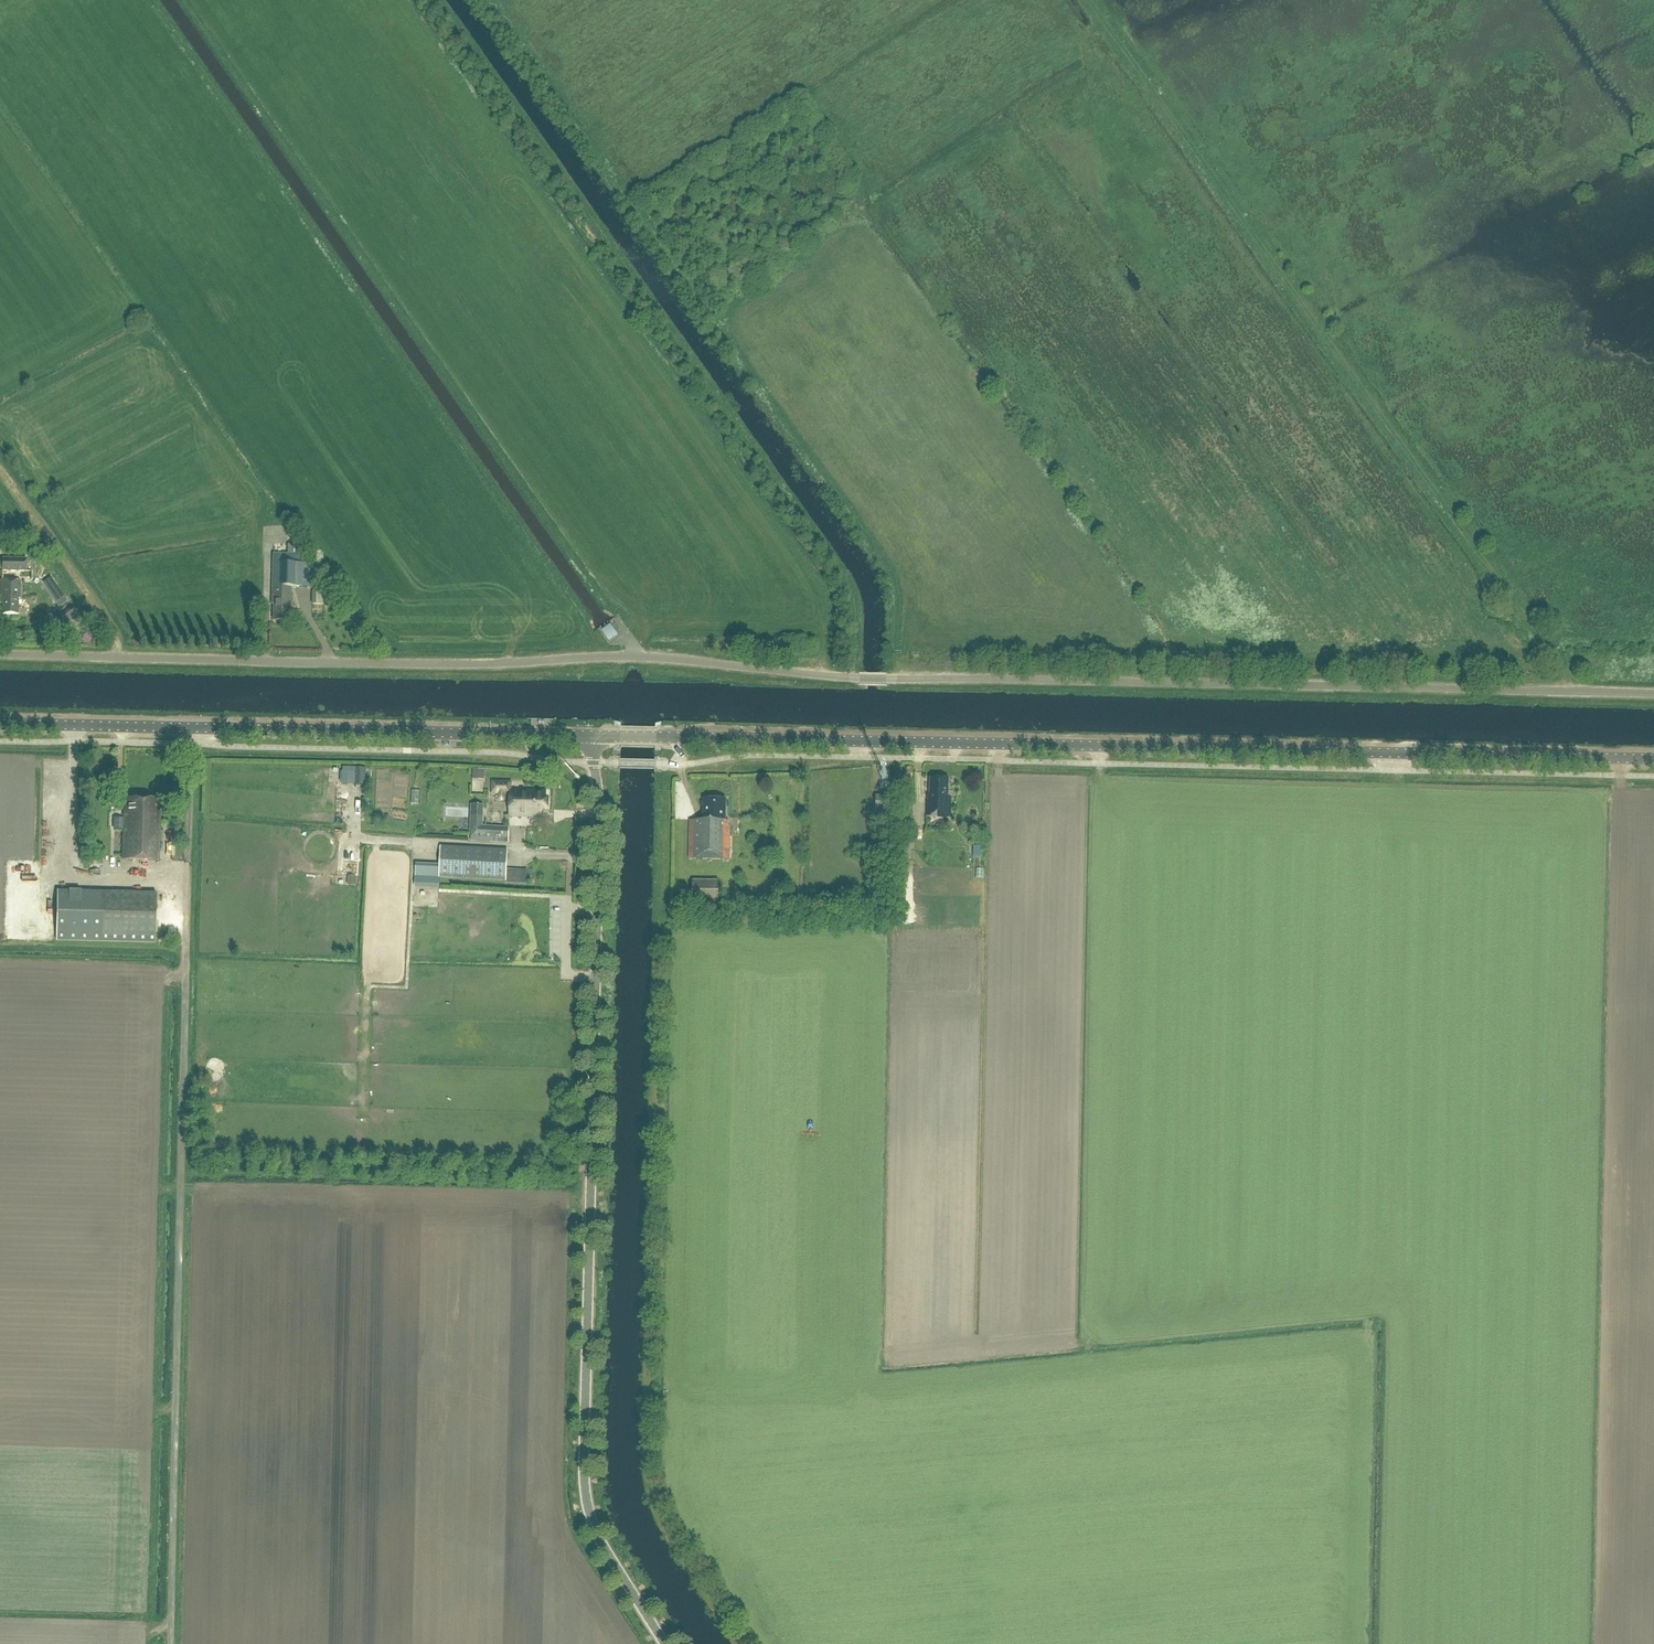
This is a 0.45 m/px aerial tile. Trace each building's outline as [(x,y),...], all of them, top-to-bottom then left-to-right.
[(294,545),(287,545),(287,554),(274,554),(272,604),(273,604),(273,621),(288,621),(289,610),(291,610),(291,587),(313,588),(314,565),(309,564),(306,555),(293,554),(294,545)] [(3,558),(3,560),(0,560),(0,571),(3,571),(3,572),(27,573),(27,559),(3,558)] [(57,579),(53,573),(46,577),(49,583),(57,579)] [(20,581),(2,580),(1,603),(3,603),(3,615),(17,615),(18,599),(20,599),(20,581)] [(612,623),(604,628),(612,641),(620,636),(612,623)] [(355,768),(354,786),(365,787),(366,769),(355,768)] [(485,778),(475,778),(476,790),(486,789),(485,778)] [(948,779),(930,778),(930,803),(927,802),(927,818),(951,818),(951,799),(948,799),(948,779)] [(510,783),(493,783),(493,793),(500,793),(500,798),(504,798),(504,794),(510,794),(509,817),(542,817),(542,810),(548,810),(549,799),(546,799),(546,791),(510,791),(510,783)] [(160,800),(124,799),(122,861),(159,862),(160,800)] [(726,800),(703,800),(703,821),(690,821),(689,859),(729,859),(730,827),(728,827),(728,821),(726,821),(726,800)] [(470,842),(509,843),(509,828),(483,827),(483,805),(472,805),(470,842)] [(508,849),(441,846),(440,879),(506,882),(508,849)] [(719,881),(693,881),(692,906),(718,906),(719,881)] [(156,893),(58,890),(57,941),(155,944),(156,893)]
